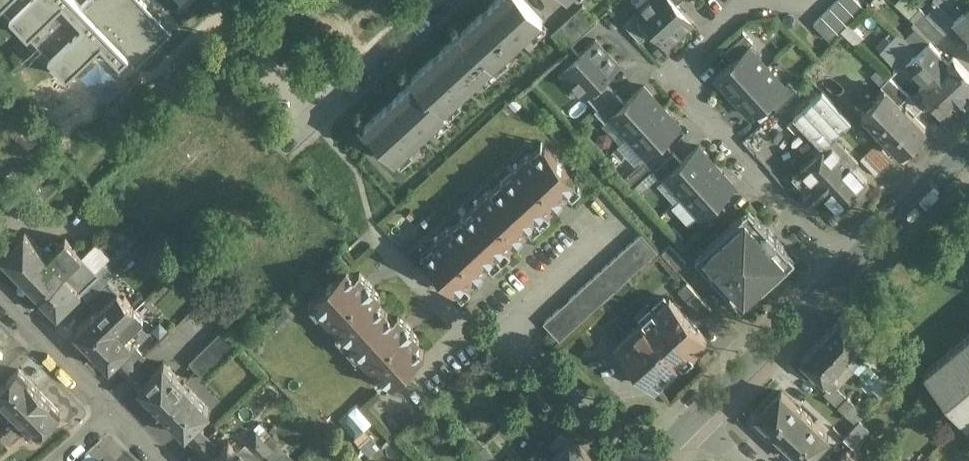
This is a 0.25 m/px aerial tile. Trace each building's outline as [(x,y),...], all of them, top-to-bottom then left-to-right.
[(0,10),(10,20),(30,0),(10,0),(0,10)] [(0,10),(10,0),(0,0),(0,10)] [(10,20),(28,39),(63,5),(83,26),(48,59),(67,78),(101,46),(100,46),(101,45),(120,65),(128,57),(129,56),(75,0),(30,0),(10,20)] [(81,6),(129,56),(128,57),(137,66),(172,32),(141,0),(87,0),(81,6)] [(415,75),(417,78),(366,125),(396,157),(448,110),(445,107),(542,17),(526,0),(496,0),(415,75)] [(636,12),(653,30),(667,46),(693,23),(677,5),(672,0),(649,0),(636,12)] [(813,24),(830,41),(864,8),(856,0),(838,0),(813,24)] [(598,20),(583,4),(567,19),(582,35),(598,20)] [(936,4),(926,14),(930,19),(935,23),(936,23),(942,17),(945,13),(936,4)] [(63,5),(28,39),(48,59),(83,26),(63,5)] [(965,7),(954,17),(968,32),(968,10),(965,7)] [(653,30),(637,12),(624,25),(640,42),(653,30)] [(951,26),(942,17),(936,23),(945,32),(951,26)] [(582,35),(567,19),(552,33),(566,49),(582,35)] [(935,23),(930,19),(924,25),(938,39),(944,33),(934,24),(935,23)] [(745,34),(725,53),(733,62),(749,47),(753,43),(745,34)] [(579,56),(561,72),(585,98),(603,81),(619,67),(595,41),(579,56)] [(953,55),(947,61),(929,41),(918,51),(961,96),(968,89),(968,72),(953,55)] [(908,42),(897,52),(907,62),(917,51),(908,42)] [(571,47),(553,64),(561,72),(579,56),(571,47)] [(733,62),(716,78),(734,97),(767,67),(749,47),(733,62)] [(961,96),(918,51),(917,51),(907,62),(925,81),(919,86),(944,112),(961,96)] [(767,67),(734,97),(752,117),(769,102),(785,87),(767,67)] [(908,93),(890,76),(880,86),(883,89),(884,88),(899,102),(908,93)] [(603,81),(585,97),(597,110),(598,110),(615,94),(603,81)] [(789,83),(785,87),(769,102),(777,110),(797,91),(789,83)] [(625,104),(610,118),(611,119),(628,138),(661,107),(643,88),(625,104)] [(899,102),(884,88),(883,89),(861,110),(901,150),(925,126),(905,105),(903,107),(899,102)] [(823,91),(794,118),(823,148),(830,141),(830,140),(851,121),(823,91)] [(615,94),(598,110),(597,110),(594,113),(605,124),(611,119),(610,118),(625,104),(615,94)] [(734,127),(747,120),(737,103),(725,110),(734,127)] [(661,107),(628,138),(646,157),(662,142),(679,127),(661,107)] [(839,142),(835,146),(830,141),(823,148),(792,177),(807,193),(804,196),(811,203),(823,192),(840,211),(870,183),(854,166),(858,162),(839,142)] [(662,142),(646,157),(642,161),(650,170),(670,151),(662,142)] [(876,143),(861,159),(876,174),(892,158),(876,143)] [(535,156),(531,152),(432,244),(436,248),(425,258),(455,291),(464,283),(468,287),(571,192),(567,188),(576,180),(545,147),(535,156)] [(681,163),(665,178),(683,198),(716,167),(698,147),(681,163)] [(673,154),(653,173),(661,182),(665,178),(681,163),(673,154)] [(716,167),(683,198),(701,217),(717,202),(734,187),(716,167)] [(701,217),(697,221),(705,230),(725,211),(717,202),(701,217)] [(749,222),(742,215),(702,252),(708,259),(701,265),(736,302),(742,296),(748,302),(789,265),(783,259),(789,253),(755,215),(749,222)] [(25,234),(2,256),(24,279),(47,257),(25,234)] [(641,234),(543,324),(559,342),(658,251),(641,234)] [(686,264),(670,246),(661,254),(677,272),(686,264)] [(82,255),(63,274),(64,274),(41,297),(40,297),(57,314),(81,291),(80,290),(86,284),(99,272),(96,270),(83,256),(82,255)] [(63,274),(47,257),(24,279),(41,297),(64,274),(63,274)] [(105,261),(96,270),(99,272),(86,284),(94,292),(88,297),(88,298),(107,279),(115,272),(105,261)] [(382,298),(359,274),(355,277),(347,268),(313,298),(324,310),(320,314),(338,334),(342,330),(362,352),(358,356),(377,376),(381,372),(391,384),(425,353),(416,344),(420,340),(398,316),(394,319),(378,302),(382,298)] [(107,279),(88,298),(99,310),(113,297),(119,292),(107,279)] [(695,293),(687,284),(678,292),(686,300),(695,293)] [(711,310),(695,293),(686,300),(703,318),(711,310)] [(118,303),(113,297),(99,310),(116,327),(135,308),(124,297),(118,303)] [(708,340),(670,299),(655,313),(693,354),(708,340)] [(135,308),(116,327),(125,335),(143,317),(135,308)] [(99,310),(76,332),(93,349),(116,327),(99,310)] [(655,313),(616,348),(654,389),(693,354),(655,313)] [(865,337),(842,316),(821,338),(845,359),(853,350),(860,357),(872,344),(865,338),(865,337)] [(93,349),(92,350),(109,368),(114,363),(115,362),(134,345),(125,335),(116,327),(93,349)] [(224,327),(188,362),(205,380),(241,344),(224,327)] [(924,374),(967,426),(968,424),(968,336),(924,374)] [(845,359),(821,338),(801,360),(824,381),(825,381),(830,386),(838,377),(833,372),(845,359)] [(115,362),(114,363),(126,375),(137,365),(145,357),(134,345),(115,362)] [(149,376),(138,387),(186,435),(210,411),(163,363),(149,376)] [(149,376),(137,365),(126,375),(138,387),(149,376)] [(863,379),(853,369),(848,374),(857,384),(863,379)] [(18,370),(0,387),(0,403),(2,400),(16,414),(39,392),(18,370)] [(61,413),(39,392),(16,414),(30,429),(25,434),(32,441),(37,436),(38,436),(61,413)] [(781,392),(758,417),(805,460),(806,460),(829,436),(781,392)] [(865,415),(848,399),(839,408),(856,424),(865,415)] [(861,421),(844,438),(854,447),(870,430),(861,421)] [(202,430),(192,439),(193,440),(191,441),(199,449),(210,438),(202,430)] [(256,432),(246,442),(255,451),(265,441),(256,432)] [(210,438),(199,449),(204,454),(206,453),(216,444),(210,438)] [(570,439),(551,459),(552,460),(594,460),(570,439)] [(272,449),(265,441),(255,451),(262,458),(272,449)] [(210,460),(244,460),(246,459),(229,442),(210,460)] [(836,460),(853,460),(856,458),(847,449),(836,460)]
